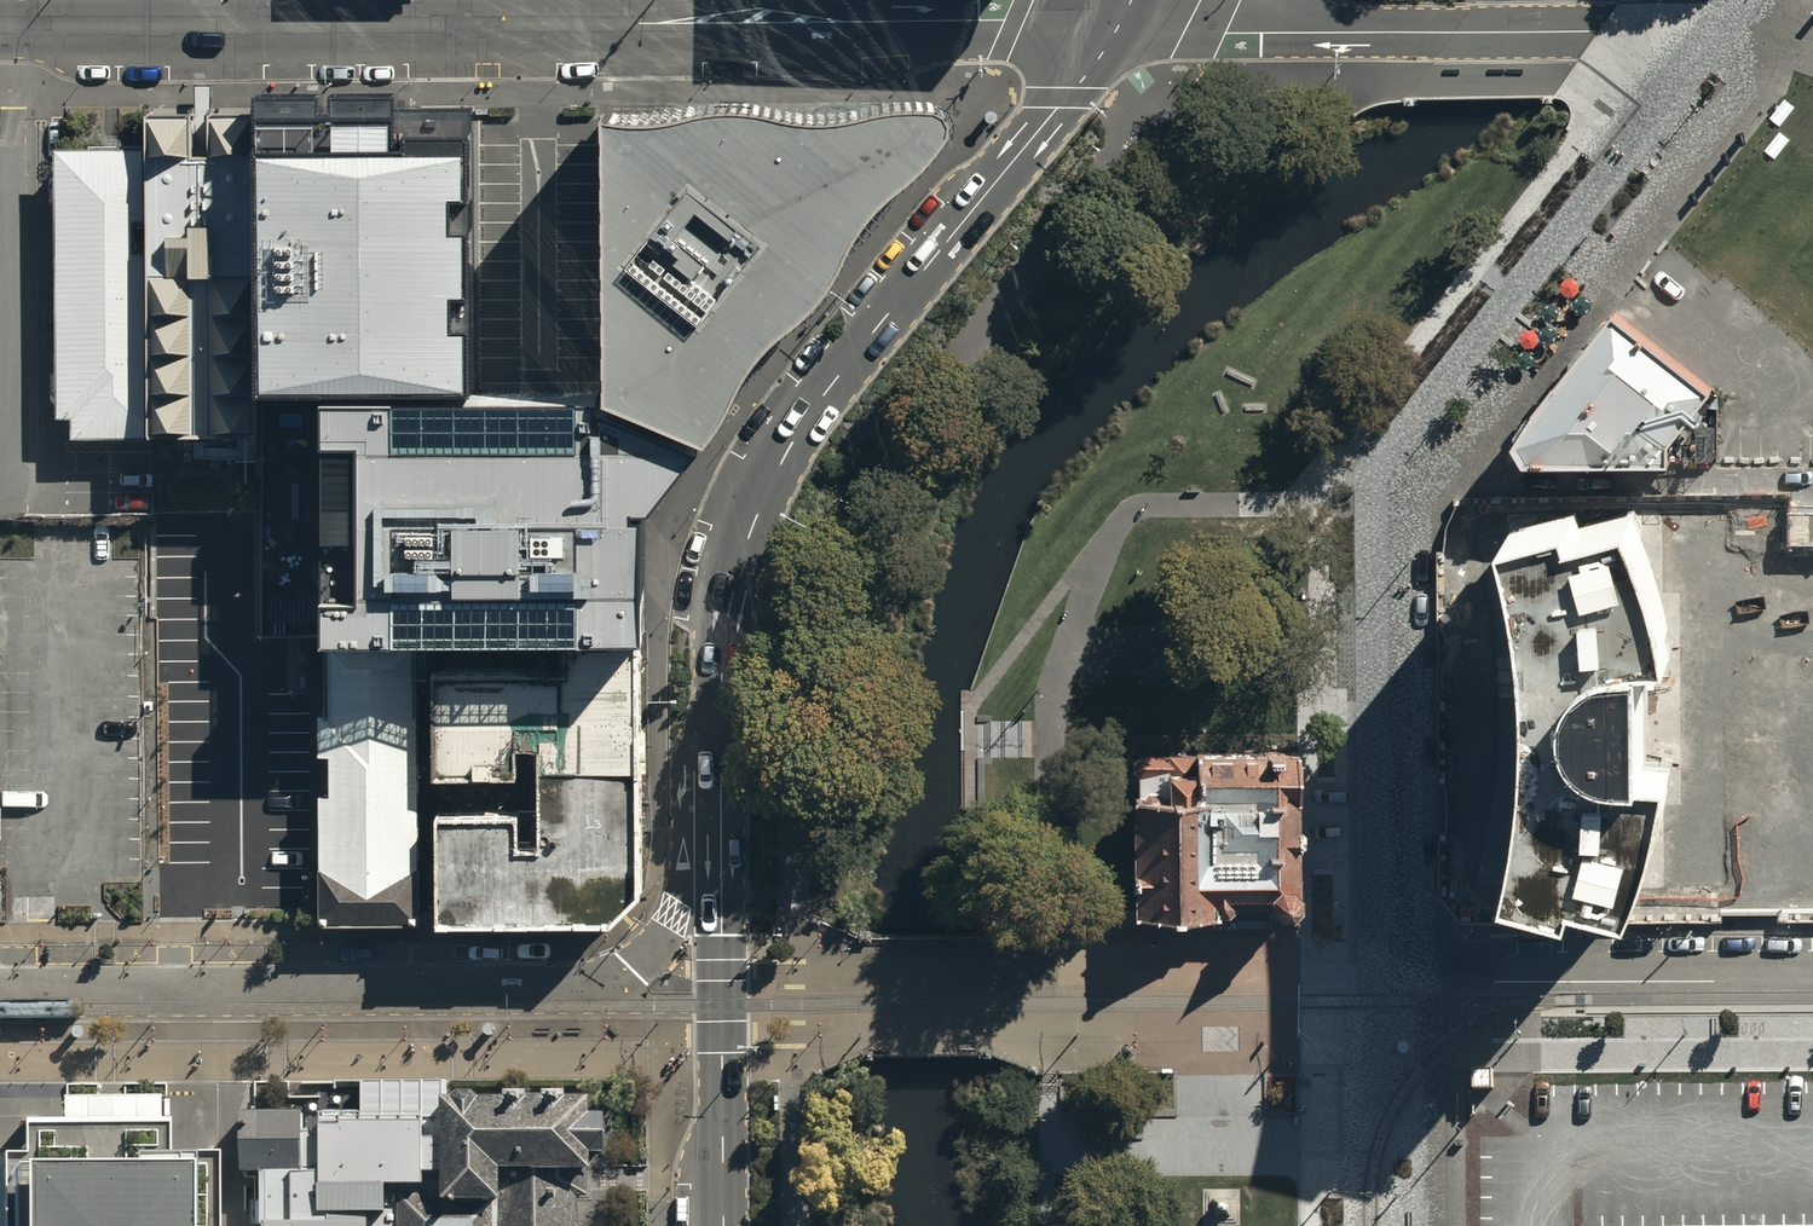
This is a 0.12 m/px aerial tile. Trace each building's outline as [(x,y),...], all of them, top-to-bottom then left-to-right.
[(617,118),(605,116),(605,122),(607,392),(705,435),(724,408),(740,376),(750,359),(760,345),(770,334),(786,321),(798,312),(806,304),(813,298),(821,289),(829,278),(836,266),(844,250),(850,236),(858,223),(864,214),(875,202),(884,193),(896,183),(914,168),(933,147),(940,137),(943,128),(944,124),(944,121),(944,117),(942,113),(937,109),(931,106),(918,105),(904,105),(883,107),(871,110),(858,114),(845,116),(835,117),(823,118),(809,118),(795,117),(784,115),(772,112),(760,109),(744,107),(730,106),(716,107),(702,110),(689,113),(677,116),(667,118),(656,119),(642,119),(632,119),(617,118)] [(265,113),(269,384),(476,382),(473,122),(473,111),(265,113)] [(190,116),(144,117),(144,148),(147,439),(152,439),(257,438),(256,399),(253,117),(209,118),(209,162),(191,162),(190,116)] [(66,149),(49,149),(52,422),(70,422),(70,440),(147,439),(144,148),(66,149)] [(1690,366),(1616,313),(1518,444),(1528,460),(1672,460),(1672,438),(1715,384),(1690,366)] [(476,393),(256,399),(257,438),(258,643),(319,642),(319,652),(419,651),(565,650),(640,649),(641,509),(705,435),(607,392),(476,393)] [(1580,880),(1635,897),(1643,877),(1652,850),(1666,799),(1674,762),(1646,761),(1645,652),(1672,651),(1671,630),(1669,620),(1662,593),(1656,573),(1652,558),(1638,521),(1635,513),(1576,529),(1572,516),(1509,532),(1517,575),(1523,602),(1525,622),(1530,659),(1534,716),(1531,772),(1523,825),(1511,878),(1575,895),(1580,880)] [(520,809),(439,810),(441,918),(613,917),(643,887),(640,649),(565,650),(566,668),(436,670),(437,773),(520,772),(520,745),(540,745),(541,842),(520,842),(520,809)] [(421,919),(419,651),(319,652),(320,909),(320,917),(319,919),(421,919)] [(1299,749),(1196,752),(1196,772),(1169,773),(1170,799),(1134,799),(1135,913),(1206,912),(1229,913),(1236,907),(1271,907),(1279,914),(1293,914),(1300,904),(1300,884),(1299,749)] [(26,1119),(27,1153),(0,1153),(0,1225),(217,1225),(217,1152),(169,1152),(169,1119),(162,1119),(162,1095),(65,1095),(65,1119),(26,1119)] [(579,1200),(588,1200),(587,1175),(590,1175),(590,1159),(605,1159),(605,1120),(590,1120),(590,1103),(566,1103),(566,1096),(505,1097),(505,1103),(480,1104),(474,1097),(461,1098),(455,1103),(441,1103),(441,1112),(442,1178),(442,1198),(398,1198),(399,1225),(579,1225),(579,1200)] [(404,1119),(363,1119),(363,1113),(323,1113),(323,1118),(320,1118),(321,1133),(305,1133),(305,1113),(242,1113),(242,1177),(262,1176),(262,1203),(251,1203),(251,1225),(399,1225),(398,1198),(442,1198),(442,1178),(441,1112),(404,1113),(404,1119)]
